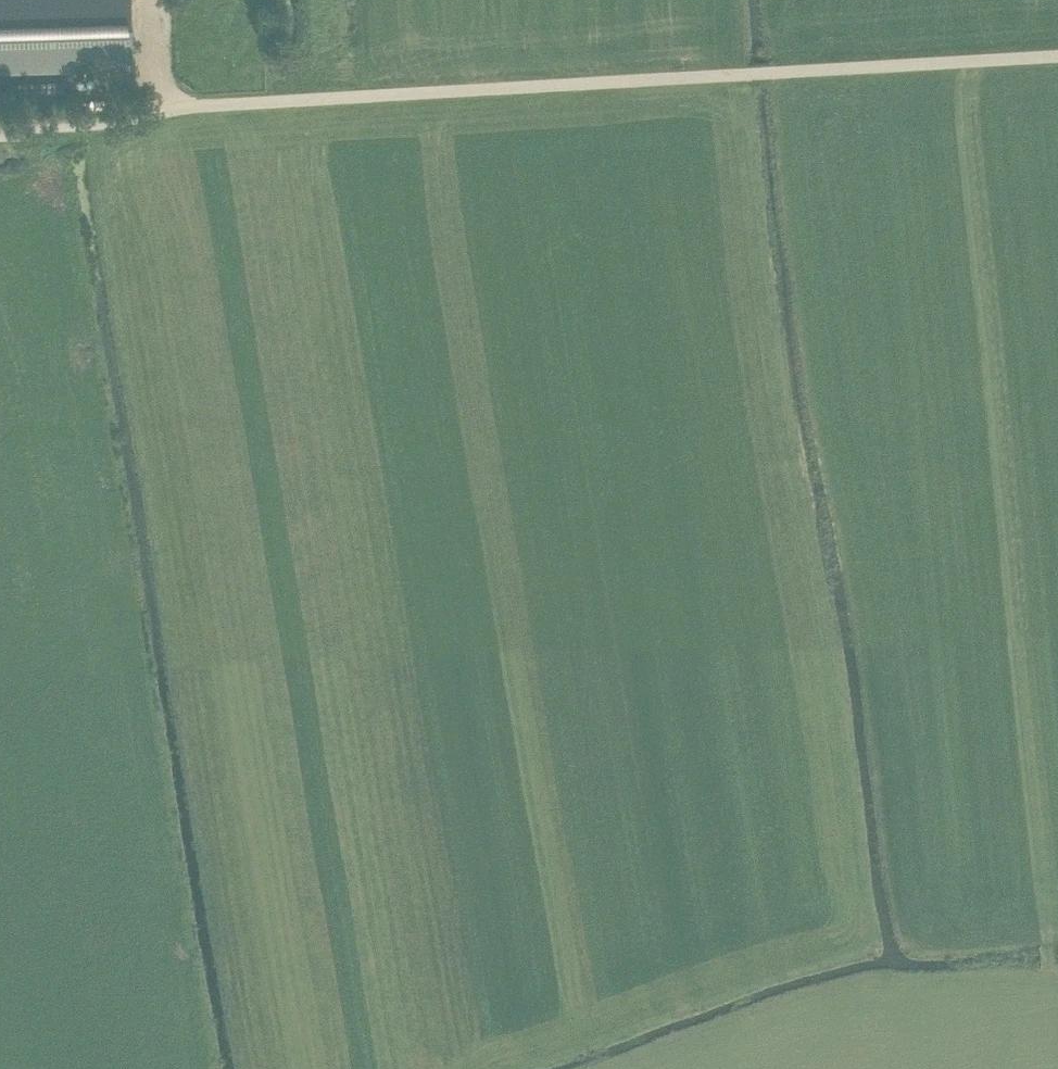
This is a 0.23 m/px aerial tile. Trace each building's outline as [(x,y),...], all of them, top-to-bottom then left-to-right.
[(132,66),(130,0),(0,0),(0,69),(132,66)]
